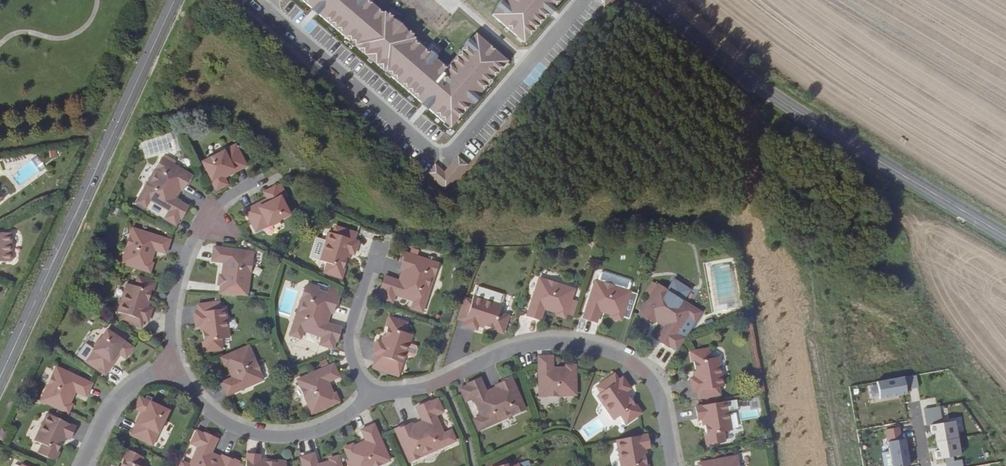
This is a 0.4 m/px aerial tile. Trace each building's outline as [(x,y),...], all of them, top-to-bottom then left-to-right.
[(198,162),(212,189),(223,184),(218,174),(220,172),(221,174),(228,171),(229,172),(242,165),(231,144),(217,152),(214,151),(208,154),(207,157),(198,162)] [(178,218),(185,205),(171,198),(175,191),(172,190),(174,187),(179,189),(183,183),(184,183),(188,175),(157,158),(152,169),(154,170),(146,185),(144,184),(133,203),(143,209),(147,201),(165,211),(161,218),(173,225),(177,217),(178,218)] [(146,185),(154,170),(152,169),(144,184),(146,185)] [(280,219),(289,214),(275,187),(264,192),(269,202),(266,203),(265,202),(258,205),(258,204),(245,211),(256,232),(270,224),(273,225),(279,222),(280,219)] [(329,233),(324,231),(316,260),(324,262),(321,272),(336,277),(339,267),(342,258),(343,258),(345,252),(347,253),(350,254),(354,241),(350,240),(335,235),(337,228),(331,226),(329,233)] [(128,228),(117,263),(146,272),(149,263),(146,262),(149,254),(146,253),(148,248),(162,253),(166,240),(128,228)] [(335,235),(350,240),(352,232),(337,228),(335,235)] [(219,275),(218,284),(247,289),(252,253),(214,247),(212,261),(226,263),(225,267),(223,267),(222,275),(219,275)] [(380,290),(379,298),(392,302),(395,295),(414,301),(411,308),(422,312),(429,291),(427,290),(432,274),(434,275),(438,264),(404,253),(401,262),(403,262),(400,270),(406,271),(405,275),(402,274),(399,281),(385,276),(382,290),(380,290)] [(706,263),(716,310),(737,306),(728,259),(706,263)] [(595,279),(621,286),(624,275),(617,273),(616,275),(597,270),(595,279)] [(147,291),(150,281),(134,276),(131,286),(123,283),(114,311),(119,313),(117,320),(123,322),(125,315),(144,321),(148,308),(144,307),(143,306),(145,300),(144,300),(147,291)] [(535,279),(523,316),(536,320),(540,306),(546,308),(545,310),(553,313),(553,316),(561,318),(571,290),(535,279)] [(591,280),(580,318),(593,322),(597,308),(602,309),(601,312),(610,314),(609,317),(618,320),(627,291),(591,280)] [(333,340),(337,327),(323,322),(325,315),(322,314),(323,310),(329,312),(331,305),(333,305),(336,296),(302,285),(298,297),(301,297),(295,313),(293,313),(286,334),(297,337),(300,329),(319,336),(316,343),(329,348),(332,340),(333,340)] [(664,347),(672,351),(679,339),(672,335),(682,318),(690,322),(695,312),(677,300),(675,303),(661,294),(662,292),(652,285),(633,316),(642,320),(642,319),(649,323),(652,318),(655,320),(653,323),(660,327),(652,340),(665,347),(664,347)] [(677,300),(662,292),(661,294),(675,303),(677,300)] [(461,321),(460,325),(473,329),(474,326),(474,324),(481,326),(481,325),(491,328),(500,331),(505,315),(496,312),(498,305),(470,295),(468,300),(461,298),(459,304),(466,306),(461,321)] [(200,340),(202,350),(218,348),(216,338),(225,337),(220,307),(215,308),(214,301),(208,302),(209,309),(194,311),(189,312),(191,325),(195,325),(197,324),(198,331),(199,331),(200,340)] [(208,302),(193,304),(194,311),(209,309),(208,302)] [(454,318),(461,321),(466,306),(459,304),(454,318)] [(123,322),(137,326),(140,320),(125,315),(123,322)] [(394,361),(398,362),(407,334),(399,332),(402,322),(387,317),(384,327),(381,336),(380,335),(378,341),(376,341),(373,340),(369,353),(388,359),(385,366),(391,368),(394,361)] [(101,374),(109,362),(108,361),(112,354),(111,354),(113,351),(115,353),(122,357),(129,347),(103,329),(97,338),(94,339),(90,344),(91,347),(82,360),(101,374)] [(260,379),(246,345),(218,356),(222,365),(224,364),(227,372),(230,371),(232,376),(218,382),(224,394),(260,379)] [(714,387),(719,386),(714,357),(706,358),(704,348),(688,351),(691,370),(690,371),(691,377),(690,377),(686,378),(688,391),(692,390),(708,388),(709,395),(715,394),(714,387)] [(548,356),(534,356),(535,395),(571,395),(571,365),(562,365),(562,368),(553,368),(553,370),(548,370),(548,356)] [(294,380),(309,413),(337,401),(333,392),(330,394),(327,385),(324,386),(322,382),(335,376),(330,363),(294,380)] [(53,366),(37,400),(65,412),(68,404),(66,403),(70,395),(67,394),(69,389),(83,396),(89,383),(53,366)] [(620,378),(617,371),(603,380),(607,386),(620,378)] [(916,375),(908,375),(908,401),(917,401),(916,375)] [(463,383),(456,387),(462,400),(469,397),(478,415),(470,418),(475,429),(495,420),(494,417),(509,411),(510,413),(521,408),(507,376),(498,380),(499,381),(492,384),(494,389),(491,391),(489,388),(482,391),(476,377),(464,384),(463,383)] [(602,389),(598,392),(613,417),(620,413),(626,421),(639,413),(634,404),(629,396),(630,395),(627,390),(628,389),(631,387),(624,376),(620,378),(607,386),(603,380),(598,383),(602,389)] [(873,384),(876,399),(904,394),(901,379),(873,384)] [(692,390),(694,398),(709,395),(708,388),(692,390)] [(127,434),(148,444),(155,429),(158,428),(161,422),(160,419),(164,410),(136,397),(131,408),(138,411),(141,412),(139,415),(137,414),(134,422),(133,421),(127,434)] [(426,401),(413,407),(419,421),(412,424),(413,427),(410,428),(408,423),(401,426),(400,425),(391,429),(406,461),(417,456),(416,454),(431,447),(432,449),(452,440),(448,430),(440,433),(432,415),(439,411),(434,399),(426,402),(426,401)] [(711,403),(691,406),(693,419),(698,418),(698,419),(699,425),(700,425),(702,435),(704,445),(720,442),(718,432),(727,430),(722,401),(717,402),(711,403)] [(637,403),(634,404),(639,413),(642,411),(637,403)] [(495,420),(510,413),(509,411),(494,417),(495,420)] [(48,416),(43,414),(31,440),(38,444),(34,453),(49,460),(53,451),(57,442),(58,442),(61,437),(66,439),(71,427),(54,418),(48,416)] [(598,418),(579,429),(586,440),(604,428),(598,418)] [(931,424),(934,441),(957,438),(954,421),(931,424)] [(370,424),(357,430),(364,443),(359,446),(357,443),(350,447),(348,444),(340,448),(348,465),(373,465),(386,460),(370,424)] [(885,430),(892,465),(908,465),(909,465),(904,439),(901,440),(899,428),(885,430)] [(193,430),(186,443),(194,446),(185,465),(178,461),(176,465),(232,465),(234,462),(234,461),(226,457),(225,459),(218,455),(215,461),(212,459),(213,456),(206,453),(213,440),(200,434),(200,433),(193,430)] [(613,439),(617,465),(642,465),(642,464),(640,455),(641,454),(640,448),(645,447),(643,434),(623,437),(617,438),(613,439)] [(959,454),(957,438),(934,441),(937,457),(959,454)] [(189,456),(193,447),(187,445),(183,454),(189,456)] [(417,456),(432,449),(431,447),(416,454),(417,456)] [(141,457),(126,450),(122,459),(119,465),(137,465),(141,457)] [(282,463),(272,462),(262,461),(262,460),(256,459),(256,458),(256,454),(243,453),(242,465),(281,465),(282,463)] [(309,453),(296,457),(299,465),(313,465),(309,453)] [(334,456),(325,458),(326,461),(318,463),(318,465),(337,465),(334,456)] [(693,462),(693,465),(733,465),(732,456),(693,462)]
